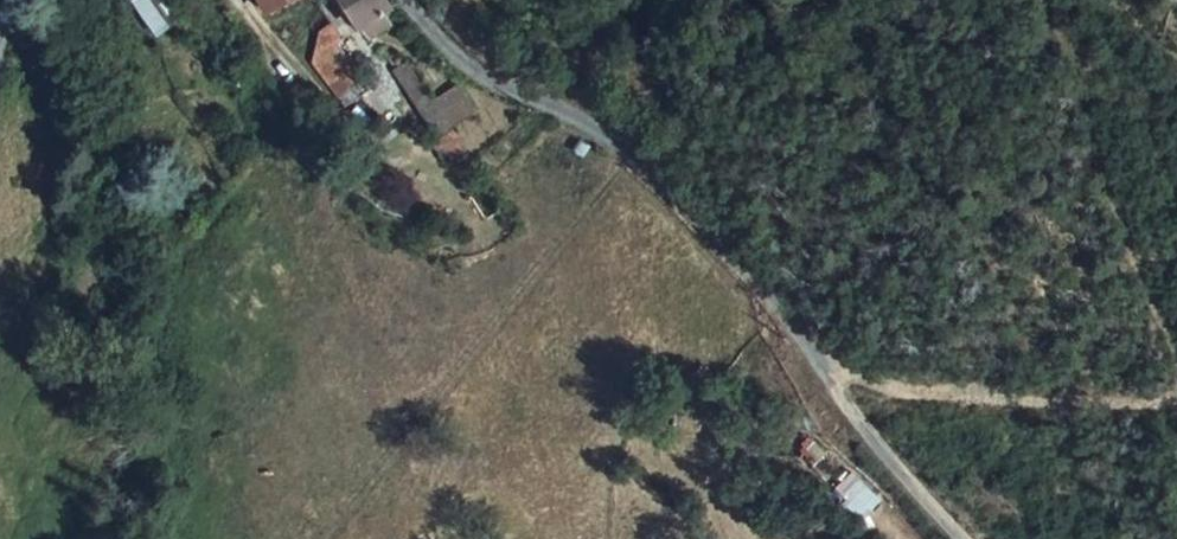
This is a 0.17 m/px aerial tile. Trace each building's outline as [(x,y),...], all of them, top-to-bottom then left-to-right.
[(183,20),(170,0),(134,0),(159,36),(183,20)] [(386,0),(339,0),(366,35),(395,14),(386,0)] [(335,36),(317,67),(340,101),(366,83),(343,50),(349,46),(340,27),(335,36)] [(447,105),(419,73),(405,84),(458,144),(451,151),(466,171),(488,152),(468,129),(487,111),(466,86),(447,105)] [(861,519),(884,502),(862,472),(839,489),(861,519)]
